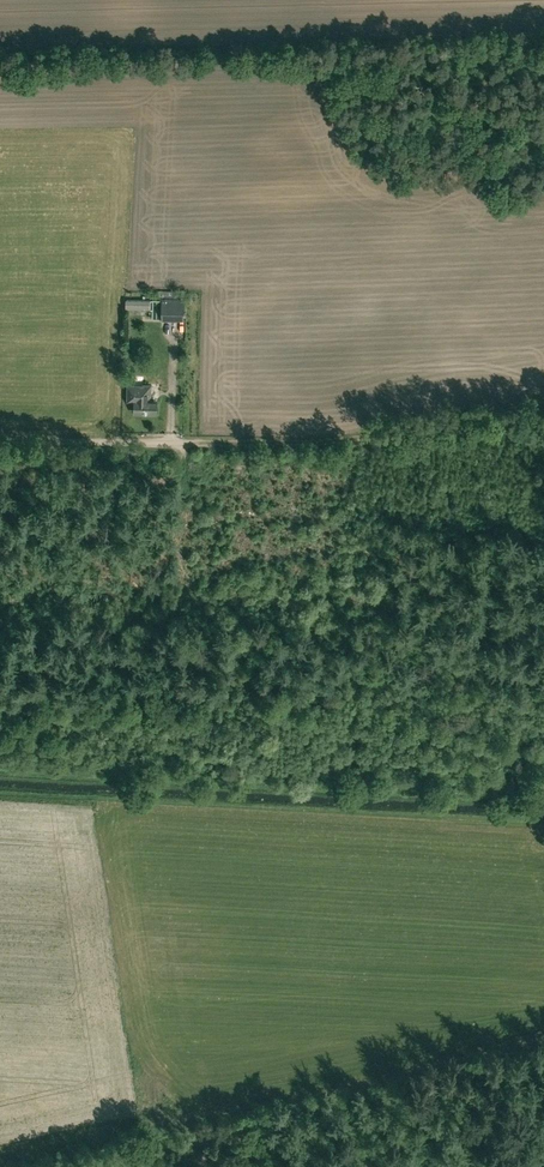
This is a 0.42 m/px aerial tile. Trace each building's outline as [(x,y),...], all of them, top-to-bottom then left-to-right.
[(162,320),(185,320),(185,298),(162,298),(162,320)] [(126,309),(151,309),(151,300),(126,299),(126,309)] [(156,413),(156,402),(150,402),(150,387),(127,387),(127,402),(134,402),(134,413),(156,413)]
